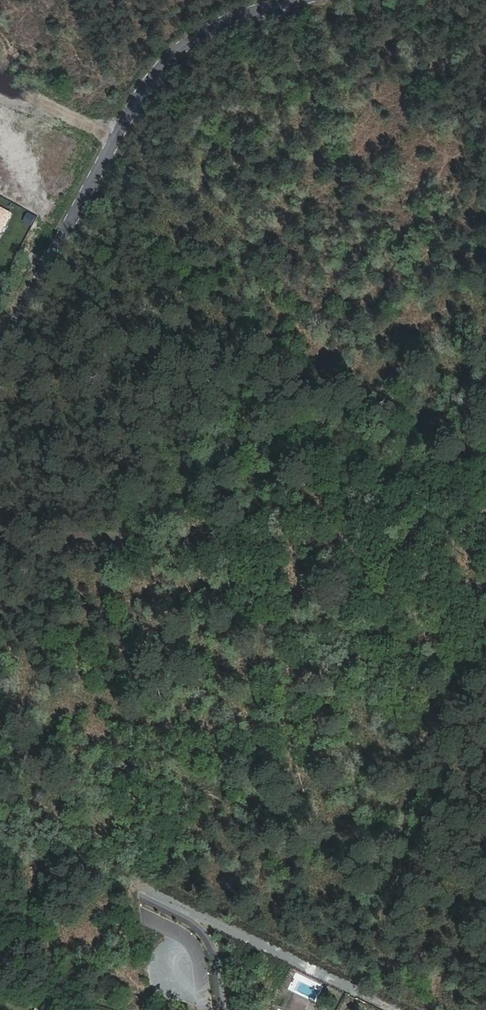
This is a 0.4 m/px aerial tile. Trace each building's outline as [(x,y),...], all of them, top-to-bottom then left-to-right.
[(1,232),(11,213),(0,208),(0,232),(1,232)]
